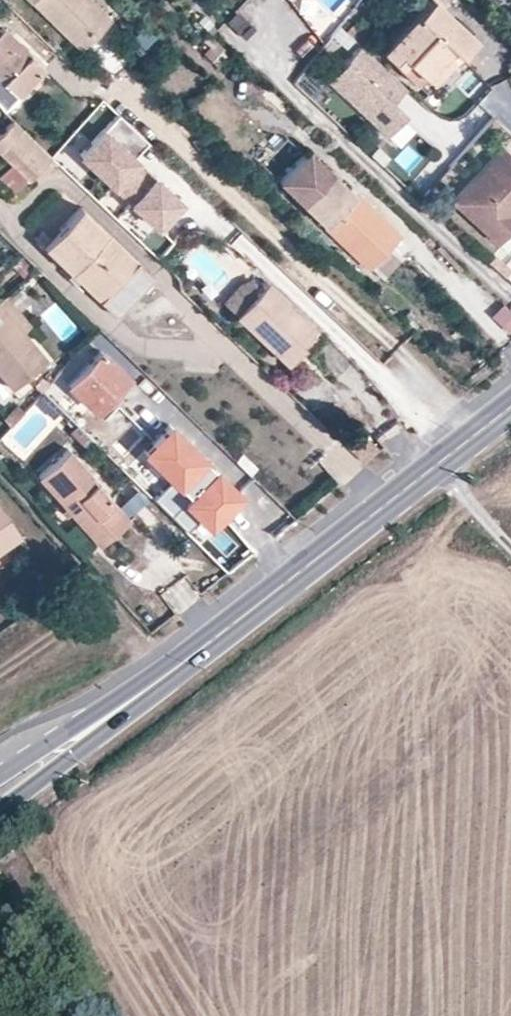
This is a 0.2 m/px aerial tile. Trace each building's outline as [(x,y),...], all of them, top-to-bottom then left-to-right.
[(79,49),(110,17),(92,0),(29,0),(79,49)] [(440,5),(435,0),(425,0),(379,47),(396,63),(404,56),(423,74),(449,45),(457,52),(472,35),(440,5)] [(236,6),(225,23),(245,36),(256,20),(236,6)] [(12,90),(17,95),(44,68),(4,28),(0,31),(0,30),(0,79),(12,90)] [(430,81),(457,52),(449,45),(423,74),(430,81)] [(405,88),(360,47),(326,84),(385,136),(404,115),(391,104),(405,88)] [(414,82),(423,74),(404,56),(396,63),(414,82)] [(12,90),(0,79),(0,102),(12,90)] [(149,144),(120,116),(81,157),(115,189),(140,163),(135,159),(149,144)] [(51,156),(50,154),(13,118),(0,131),(0,153),(28,180),(51,156)] [(499,142),(448,195),(493,237),(510,218),(510,209),(504,202),(510,195),(510,154),(499,142)] [(368,264),(388,243),(397,233),(306,146),(275,178),(366,266),(368,264)] [(184,204),(157,179),(132,206),(159,231),(184,204)] [(97,298),(134,259),(79,206),(42,246),(97,298)] [(381,277),(402,256),(388,243),(368,264),(381,277)] [(153,277),(134,259),(97,298),(115,315),(153,277)] [(234,313),(286,362),(301,344),(298,342),(314,325),(266,280),(234,313)] [(5,294),(0,298),(0,305),(22,331),(30,324),(5,294)] [(488,313),(507,332),(510,328),(510,311),(500,300),(488,313)] [(0,305),(0,375),(10,387),(46,358),(22,331),(0,305)] [(301,344),(286,362),(295,370),(325,336),(314,325),(298,342),(301,344)] [(100,347),(66,385),(93,410),(129,374),(100,347)] [(2,416),(8,425),(22,409),(15,402),(2,416)] [(214,466),(177,430),(147,460),(184,496),(211,470),(214,466)] [(22,458),(63,504),(68,510),(98,543),(126,518),(88,475),(91,473),(52,431),(22,458)] [(211,470),(184,496),(192,504),(187,510),(214,537),(249,502),(221,474),(218,477),(211,470)] [(68,510),(63,504),(58,509),(63,514),(68,510)] [(20,535),(0,506),(0,549),(20,535)]
